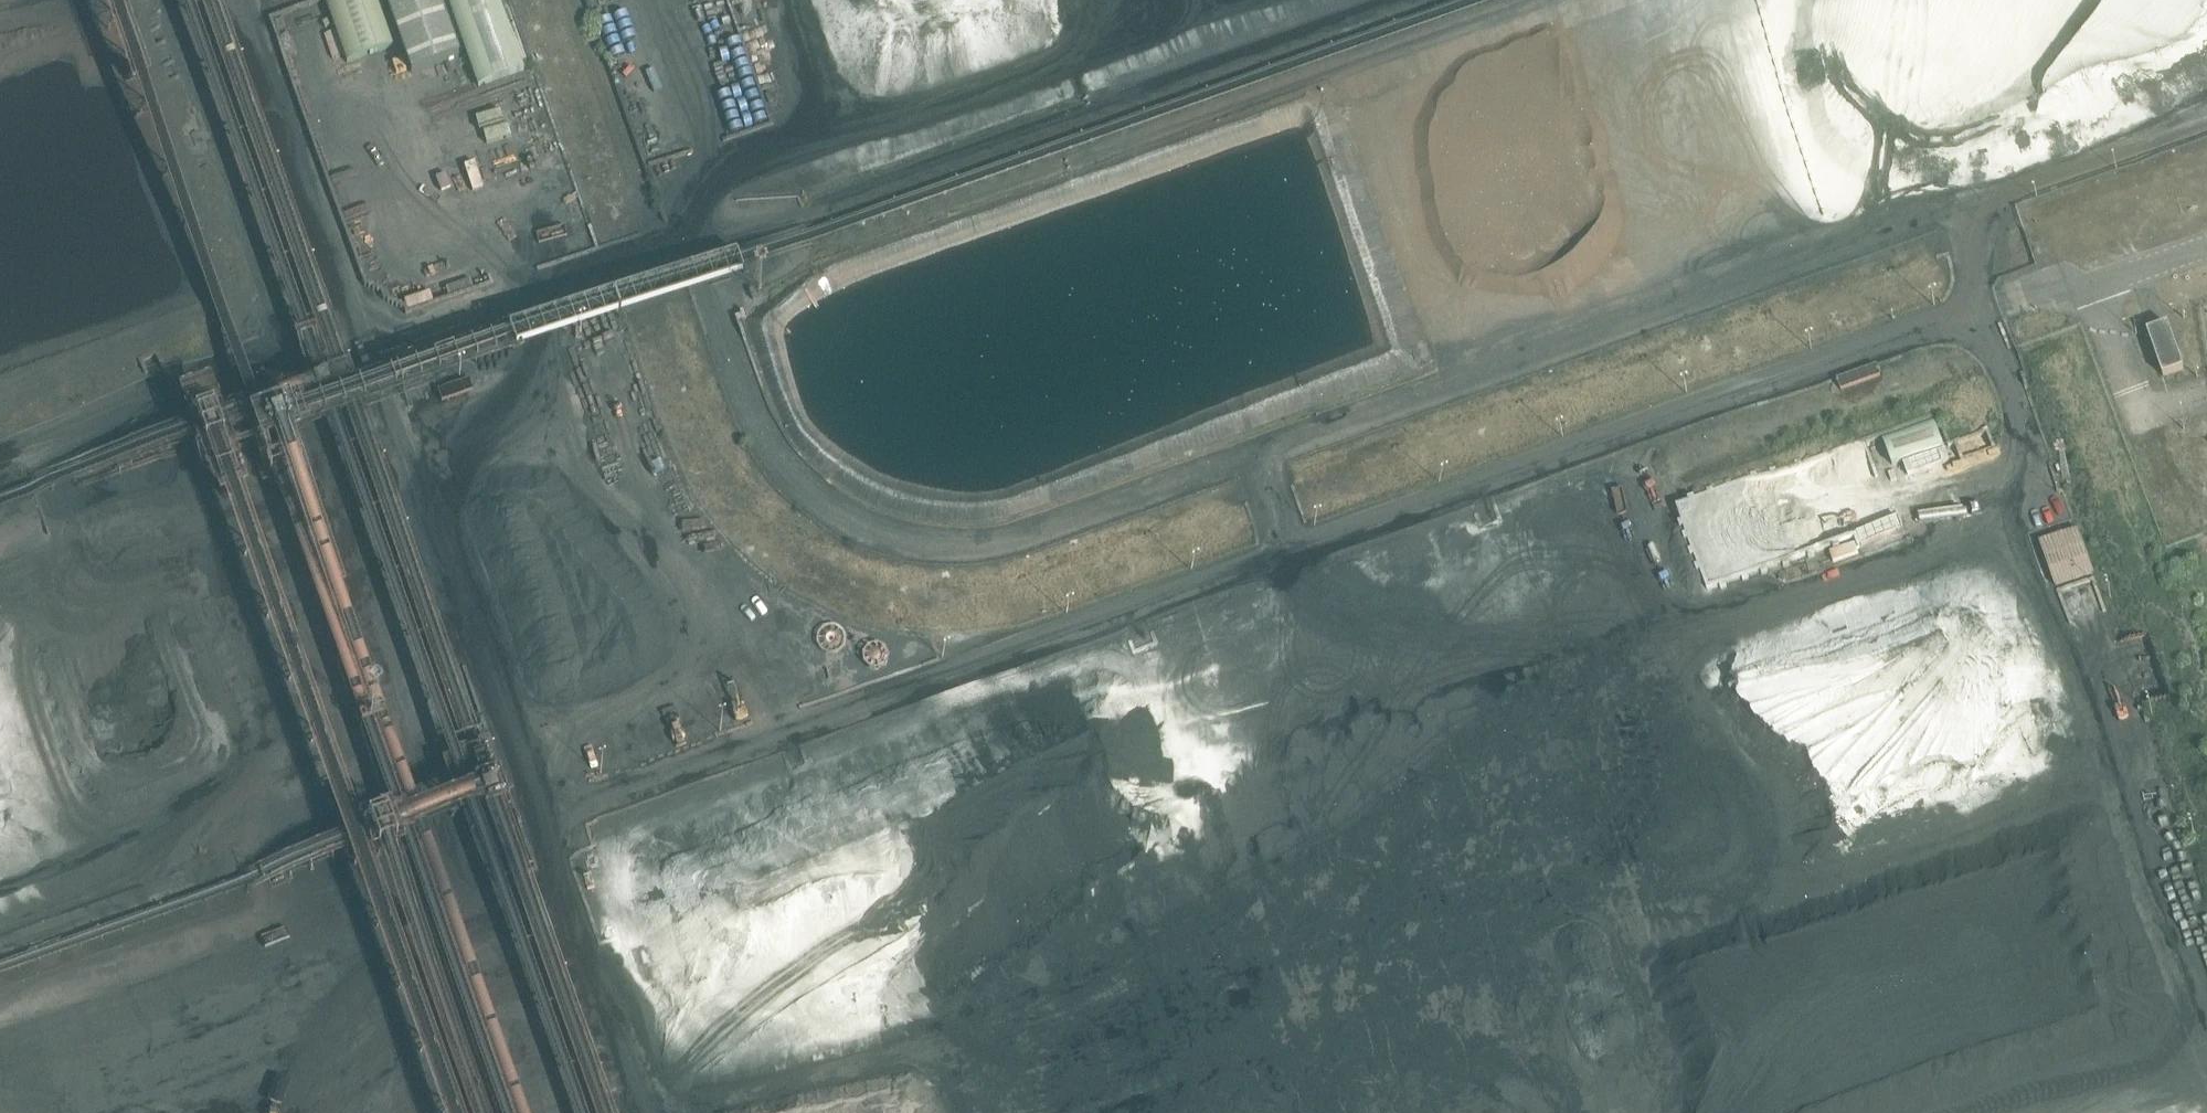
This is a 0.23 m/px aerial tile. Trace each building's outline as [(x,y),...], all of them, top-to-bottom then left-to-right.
[(346,62),(392,46),(376,0),(325,0),(346,62)] [(411,74),(459,57),(439,0),(385,0),(411,74)] [(478,86),(523,70),(498,0),(447,0),(478,86)] [(2183,369),(2167,325),(2147,332),(2162,377),(2183,369)] [(1891,466),(1944,447),(1934,419),(1881,438),(1891,466)] [(1857,533),(1864,548),(1906,530),(1899,515),(1857,533)] [(2093,574),(2078,529),(2039,542),(2055,587),(2093,574)]
